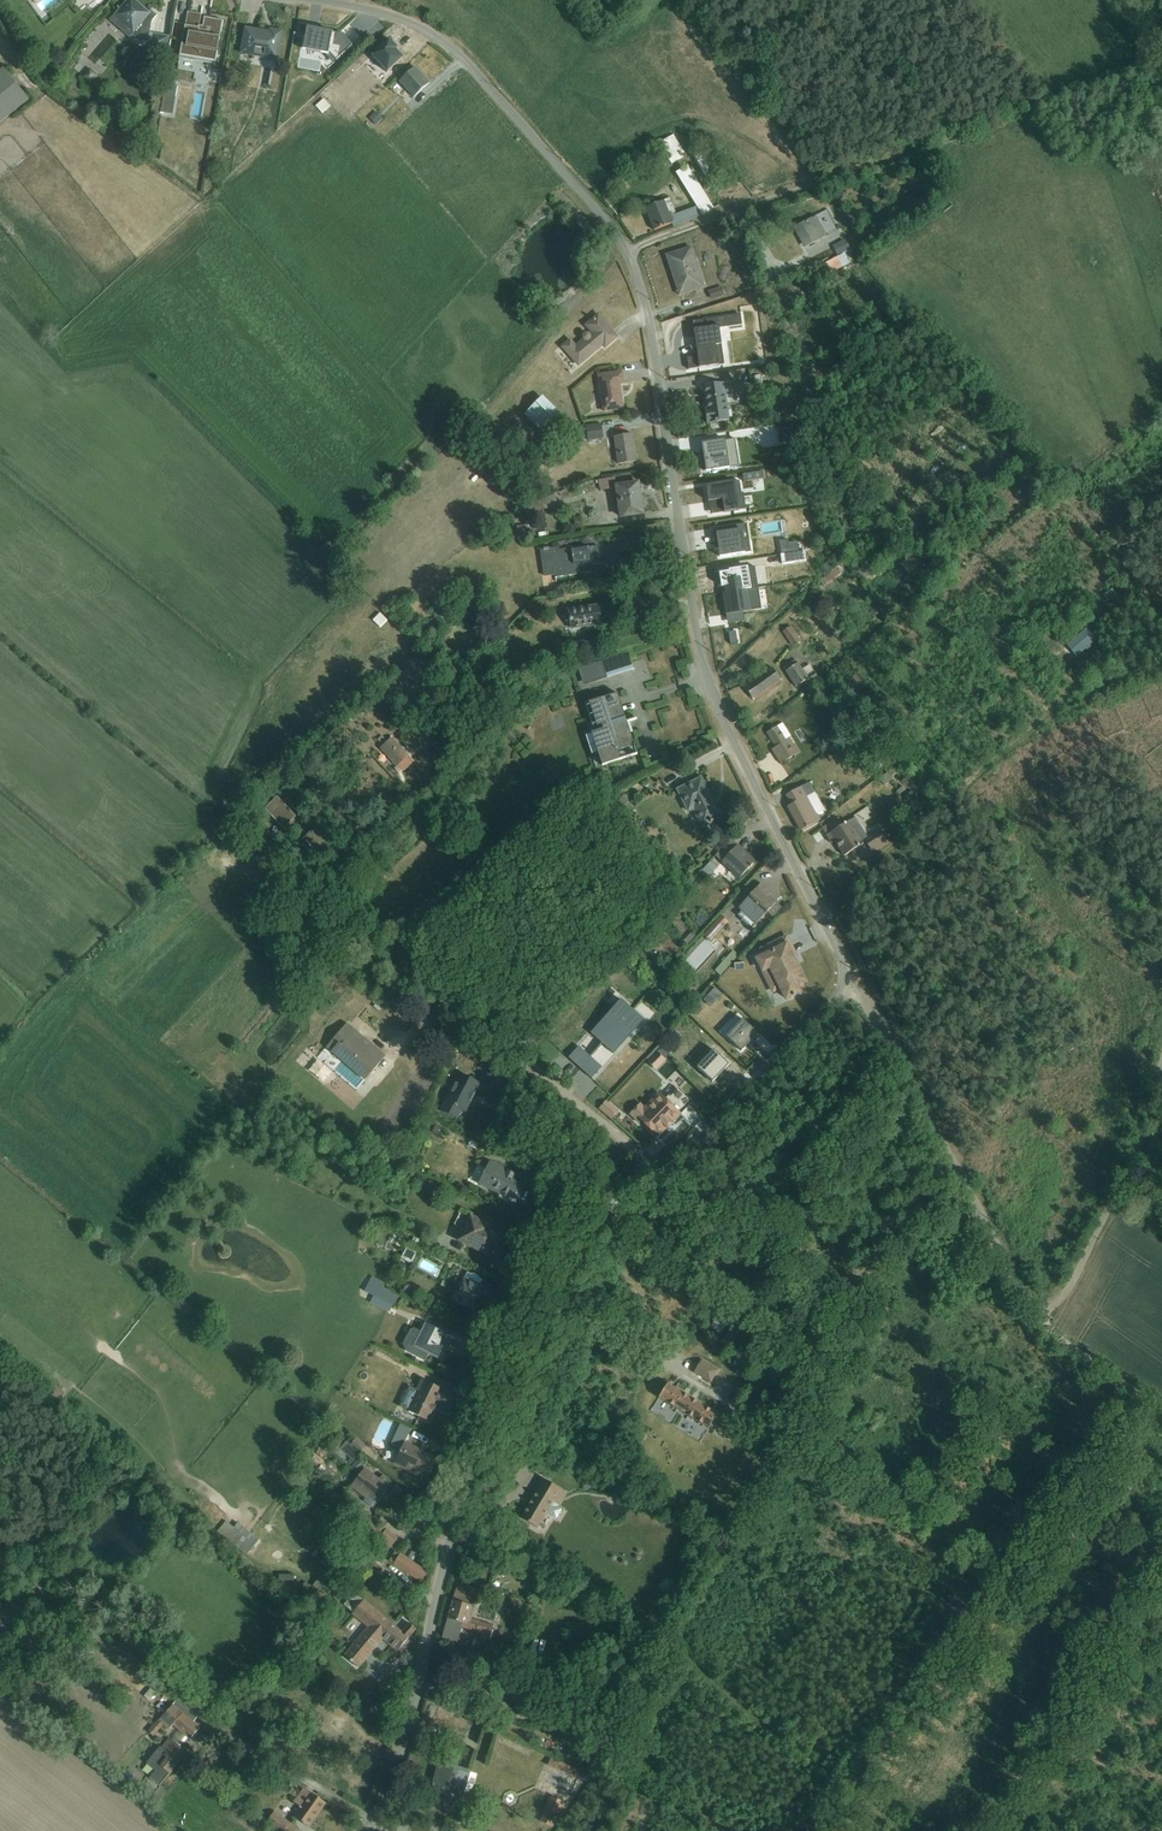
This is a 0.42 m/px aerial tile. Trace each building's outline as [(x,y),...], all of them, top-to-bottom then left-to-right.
[(130,39),(131,39),(133,40),(134,41),(136,41),(137,42),(149,43),(151,44),(150,51),(167,54),(170,38),(154,34),(150,34),(151,27),(152,26),(152,24),(152,23),(153,22),(157,17),(157,16),(154,19),(132,0),(130,0),(111,23),(130,39)] [(180,60),(215,67),(223,21),(223,20),(222,23),(205,19),(203,28),(200,28),(202,18),(203,9),(202,9),(201,16),(188,13),(180,60)] [(118,41),(124,35),(117,28),(111,34),(118,41)] [(312,29),(309,51),(350,57),(353,35),(312,29)] [(246,30),(242,56),(277,62),(283,34),(271,32),(270,35),(259,33),(246,30)] [(0,71),(0,124),(29,101),(3,68),(0,71)] [(415,68),(399,83),(414,99),(430,84),(415,68)] [(166,85),(161,114),(173,116),(178,87),(166,85)] [(324,99),(316,107),(323,115),(331,107),(324,99)] [(376,125),(383,118),(377,112),(370,119),(376,125)] [(943,134),(951,132),(947,117),(939,119),(943,134)] [(672,165),(686,156),(673,135),(659,145),(672,165)] [(724,177),(707,150),(694,158),(710,186),(724,177)] [(703,216),(714,209),(688,166),(676,174),(697,207),(677,215),(670,199),(645,209),(654,231),(672,224),(673,226),(674,228),(703,217),(703,216)] [(828,211),(816,217),(826,236),(838,230),(828,211)] [(819,242),(827,238),(826,236),(816,217),(808,221),(794,229),(804,249),(819,242)] [(845,241),(833,247),(838,258),(826,264),(831,275),(850,265),(845,254),(850,251),(845,241)] [(684,295),(705,288),(692,248),(667,257),(677,289),(677,290),(682,289),(684,295)] [(723,288),(709,292),(711,301),(725,297),(723,288)] [(571,339),(561,347),(579,368),(603,347),(605,349),(617,338),(609,329),(608,327),(607,326),(606,325),(598,316),(586,328),(590,334),(586,334),(583,336),(582,340),(576,345),(571,339)] [(698,357),(687,359),(689,371),(725,366),(719,329),(742,325),(740,316),(706,321),(707,329),(698,330),(694,331),(698,357)] [(707,329),(706,321),(693,323),(694,331),(698,330),(707,329)] [(622,373),(598,377),(603,412),(623,409),(622,399),(621,399),(621,398),(620,398),(620,395),(621,395),(621,394),(620,385),(624,384),(622,373)] [(730,421),(727,402),(728,402),(727,398),(731,397),(730,385),(704,388),(707,411),(706,411),(708,424),(730,421)] [(525,416),(548,438),(567,420),(556,409),(547,401),(543,397),(525,416)] [(588,441),(604,439),(602,424),(586,427),(588,441)] [(631,435),(613,437),(618,465),(635,463),(631,435)] [(461,454),(469,446),(461,438),(453,446),(461,454)] [(738,438),(705,440),(707,469),(741,466),(738,438)] [(615,479),(599,481),(601,491),(615,489),(615,487),(616,487),(615,479)] [(724,513),(747,510),(743,480),(708,484),(709,501),(723,499),(724,513)] [(616,487),(615,487),(615,489),(619,518),(643,515),(638,484),(616,487)] [(531,528),(548,523),(543,507),(557,502),(555,496),(539,501),(524,506),(531,528)] [(722,557),(751,552),(748,528),(719,532),(722,557)] [(545,575),(545,577),(555,576),(555,578),(593,573),(592,565),(601,564),(598,547),(589,548),(571,550),(571,549),(560,550),(559,548),(549,549),(549,548),(543,549),(543,550),(540,550),(544,575),(545,575)] [(917,551),(901,564),(909,574),(924,561),(917,551)] [(836,570),(820,582),(824,588),(840,576),(836,570)] [(728,614),(764,609),(761,588),(725,592),(728,614)] [(602,625),(607,624),(606,614),(600,615),(599,605),(568,610),(571,631),(602,626),(602,625)] [(445,613),(418,626),(423,636),(449,622),(445,613)] [(380,614),(373,621),(381,629),(388,621),(380,614)] [(646,622),(631,624),(632,636),(647,635),(646,622)] [(793,648),(802,642),(791,627),(783,633),(793,648)] [(1066,645),(1078,657),(1097,640),(1086,627),(1066,645)] [(730,632),(732,644),(739,643),(737,631),(730,632)] [(1048,633),(1041,641),(1056,655),(1063,648),(1048,633)] [(803,670),(798,664),(796,660),(793,662),(792,661),(783,667),(786,672),(785,672),(796,688),(803,684),(803,683),(806,687),(818,678),(814,672),(810,665),(803,670)] [(602,662),(578,670),(584,685),(608,678),(602,662)] [(753,700),(781,680),(772,668),(744,688),(753,700)] [(538,686),(526,697),(534,706),(546,694),(538,686)] [(589,704),(597,728),(602,726),(603,730),(591,734),(602,767),(621,761),(618,751),(634,746),(631,734),(633,733),(630,722),(623,724),(622,720),(625,719),(618,694),(589,704)] [(796,745),(794,746),(789,739),(791,737),(782,724),(767,734),(776,748),(772,751),(781,765),(800,753),(796,745)] [(401,743),(412,755),(420,747),(409,735),(401,743)] [(380,750),(397,768),(398,767),(401,771),(411,762),(408,758),(409,757),(392,738),(380,750)] [(885,787),(893,779),(888,773),(879,780),(885,787)] [(688,814),(693,812),(702,829),(721,819),(701,780),(677,792),(688,814)] [(809,781),(803,784),(804,786),(787,796),(792,805),(788,807),(801,831),(821,820),(818,815),(825,811),(815,793),(809,781)] [(912,806),(914,804),(919,800),(912,791),(907,796),(905,797),(912,806)] [(864,844),(862,841),(868,837),(855,818),(840,827),(826,836),(832,844),(835,842),(844,857),(864,844)] [(835,820),(821,829),(826,836),(840,827),(835,820)] [(305,838),(312,845),(326,832),(319,825),(305,838)] [(883,842),(888,839),(883,831),(865,842),(873,854),(886,845),(883,842)] [(731,841),(716,858),(722,863),(737,846),(731,841)] [(722,863),(721,864),(739,880),(755,863),(754,862),(754,863),(743,853),(744,852),(737,846),(722,863)] [(889,864),(895,878),(906,873),(900,859),(889,864)] [(701,872),(708,879),(718,869),(711,862),(701,872)] [(471,895),(481,885),(478,882),(474,879),(465,889),(467,891),(471,895)] [(741,912),(737,916),(742,921),(741,921),(751,931),(767,913),(773,918),(781,908),(765,893),(768,890),(761,884),(738,909),(741,912)] [(663,914),(648,935),(655,941),(664,928),(662,927),(669,918),(663,914)] [(717,941),(722,935),(719,932),(729,922),(721,916),(703,936),(710,942),(714,938),(717,941)] [(275,936),(281,949),(288,946),(281,932),(275,936)] [(692,933),(682,943),(686,947),(696,937),(692,933)] [(300,936),(290,947),(302,958),(312,946),(300,936)] [(761,955),(754,959),(772,994),(781,990),(786,1000),(791,997),(791,998),(795,997),(795,996),(800,993),(798,991),(808,986),(798,967),(798,966),(796,966),(794,967),(790,959),(796,957),(786,937),(759,950),(761,955)] [(728,968),(739,956),(733,951),(726,959),(725,958),(721,961),(723,963),(715,972),(720,976),(728,968)] [(676,981),(681,975),(679,974),(680,973),(674,968),(672,966),(661,980),(662,981),(668,987),(669,986),(672,989),(676,984),(673,981),(674,979),(676,981)] [(632,1010),(621,1000),(591,1034),(602,1044),(632,1010)] [(644,1021),(632,1010),(602,1044),(614,1054),(644,1021)] [(742,1020),(726,1038),(743,1052),(758,1034),(742,1020)] [(346,1025),(327,1048),(331,1052),(331,1053),(365,1081),(385,1056),(346,1025)] [(476,1035),(470,1043),(481,1052),(487,1044),(476,1035)] [(665,1045),(647,1063),(656,1072),(670,1057),(674,1053),(673,1053),(682,1044),(677,1040),(669,1049),(665,1045)] [(590,1056),(579,1047),(568,1059),(579,1068),(590,1056)] [(602,1067),(590,1056),(579,1068),(591,1079),(602,1067)] [(678,1069),(671,1076),(678,1085),(686,1079),(678,1069)] [(442,1112),(458,1119),(462,1111),(465,1113),(479,1084),(460,1075),(442,1112)] [(632,1116),(639,1123),(641,1121),(658,1137),(658,1136),(666,1128),(668,1130),(673,1125),(671,1123),(691,1103),(678,1090),(667,1101),(659,1092),(644,1108),(641,1106),(638,1106),(632,1113),(632,1116)] [(612,1120),(619,1111),(607,1101),(600,1109),(612,1120)] [(438,1136),(443,1127),(436,1124),(432,1133),(438,1136)] [(471,1140),(469,1146),(478,1148),(479,1142),(471,1140)] [(351,1166),(341,1158),(337,1163),(346,1171),(351,1166)] [(507,1201),(516,1205),(524,1188),(517,1185),(521,1177),(490,1162),(478,1184),(508,1199),(507,1201)] [(537,1217),(544,1221),(549,1213),(542,1209),(537,1217)] [(492,1226),(470,1214),(457,1241),(488,1257),(493,1248),(496,1249),(504,1235),(491,1229),(492,1226)] [(526,1223),(532,1226),(534,1222),(536,1219),(529,1216),(528,1219),(526,1223)] [(526,1249),(535,1233),(526,1228),(518,1244),(526,1249)] [(401,1258),(412,1264),(418,1253),(407,1247),(401,1258)] [(507,1254),(503,1263),(508,1266),(512,1257),(507,1254)] [(483,1281),(480,1279),(479,1278),(478,1277),(477,1276),(476,1275),(475,1275),(474,1274),(473,1274),(472,1274),(470,1275),(467,1273),(465,1278),(463,1277),(452,1301),(474,1312),(481,1297),(490,1301),(497,1285),(484,1279),(483,1281)] [(372,1276),(365,1292),(374,1296),(370,1303),(390,1312),(397,1296),(384,1289),(387,1284),(372,1276)] [(719,1315),(710,1326),(719,1334),(728,1322),(719,1315)] [(409,1354),(425,1362),(429,1354),(440,1360),(445,1351),(447,1352),(451,1345),(454,1339),(454,1338),(446,1334),(425,1323),(421,1332),(414,1329),(411,1330),(405,1341),(405,1342),(404,1343),(404,1344),(404,1345),(404,1346),(404,1347),(404,1348),(405,1349),(405,1350),(406,1351),(406,1352),(407,1352),(407,1353),(408,1353),(409,1354)] [(732,1326),(723,1341),(731,1346),(740,1331),(732,1326)] [(406,1362),(394,1356),(392,1361),(404,1366),(406,1362)] [(698,1366),(693,1373),(711,1384),(718,1371),(701,1360),(698,1366)] [(409,1387),(399,1408),(429,1422),(437,1406),(449,1412),(457,1397),(421,1380),(416,1390),(409,1387)] [(60,1401),(61,1399),(66,1394),(51,1382),(46,1388),(45,1389),(60,1401)] [(707,1429),(712,1422),(717,1414),(695,1400),(693,1399),(682,1393),(676,1388),(670,1385),(668,1384),(659,1399),(684,1414),(707,1429)] [(400,1425),(389,1446),(400,1452),(394,1465),(427,1480),(430,1474),(431,1474),(434,1470),(432,1470),(437,1459),(404,1443),(411,1430),(400,1425)] [(353,1442),(363,1450),(366,1446),(356,1438),(353,1442)] [(363,1450),(353,1442),(350,1445),(342,1439),(336,1445),(338,1447),(333,1452),(342,1460),(347,1455),(354,1461),(363,1450)] [(333,1448),(324,1442),(314,1457),(326,1466),(330,1460),(326,1458),(333,1448)] [(568,1457),(579,1466),(588,1454),(577,1446),(568,1457)] [(541,1474),(545,1467),(549,1461),(535,1453),(531,1460),(527,1466),(541,1474)] [(361,1456),(352,1466),(359,1472),(368,1462),(361,1456)] [(396,1485),(383,1475),(379,1480),(365,1468),(350,1487),(366,1499),(364,1501),(372,1509),(388,1489),(391,1491),(396,1485)] [(586,1491),(587,1491),(595,1486),(590,1477),(581,1482),(584,1489),(586,1491)] [(562,1510),(558,1507),(559,1505),(567,1493),(542,1478),(534,1492),(536,1493),(521,1519),(538,1529),(546,1514),(556,1520),(562,1510)] [(341,1498),(331,1490),(327,1496),(337,1503),(341,1498)] [(350,1514),(358,1521),(364,1514),(355,1508),(358,1505),(355,1503),(353,1506),(355,1508),(350,1514)] [(423,1509),(415,1526),(421,1529),(430,1511),(423,1509)] [(431,1512),(424,1528),(431,1531),(437,1515),(431,1512)] [(369,1518),(362,1527),(380,1542),(379,1544),(385,1548),(386,1546),(389,1549),(390,1548),(398,1538),(386,1529),(385,1531),(369,1518)] [(226,1521),(217,1532),(225,1538),(224,1539),(238,1551),(242,1554),(245,1557),(255,1546),(247,1539),(250,1533),(238,1523),(234,1528),(226,1521)] [(421,1547),(417,1560),(425,1563),(429,1550),(421,1547)] [(395,1552),(388,1562),(393,1566),(400,1555),(395,1552)] [(341,1563),(328,1553),(320,1564),(333,1574),(341,1563)] [(421,1582),(427,1573),(400,1555),(393,1566),(408,1575),(409,1574),(421,1582)] [(383,1565),(372,1557),(368,1563),(379,1570),(383,1565)] [(324,1572),(312,1586),(324,1595),(325,1596),(336,1582),(324,1572)] [(475,1607),(472,1606),(477,1590),(458,1584),(456,1592),(448,1619),(449,1619),(444,1638),(458,1642),(461,1628),(476,1632),(474,1637),(489,1640),(493,1625),(479,1621),(479,1622),(471,1620),(475,1607)] [(409,1623),(403,1630),(397,1625),(396,1627),(363,1601),(354,1593),(344,1605),(353,1613),(351,1615),(367,1627),(343,1655),(359,1669),(383,1640),(397,1652),(398,1651),(402,1654),(411,1643),(407,1640),(416,1630),(409,1623)] [(476,1673),(473,1680),(482,1684),(485,1677),(476,1673)] [(461,1691),(454,1709),(485,1722),(487,1717),(478,1714),(483,1700),(461,1691)] [(237,1709),(244,1703),(239,1697),(231,1703),(237,1709)] [(173,1705),(159,1720),(158,1720),(148,1731),(154,1736),(164,1725),(169,1730),(173,1726),(179,1731),(172,1740),(169,1738),(161,1748),(160,1747),(147,1764),(156,1771),(150,1778),(159,1786),(169,1773),(171,1775),(188,1753),(181,1748),(188,1739),(190,1740),(200,1728),(193,1722),(198,1717),(178,1699),(173,1705)] [(559,1704),(554,1716),(566,1721),(571,1709),(559,1704)] [(97,1746),(91,1752),(101,1760),(106,1754),(97,1746)] [(551,1758),(548,1766),(576,1779),(580,1771),(551,1758)] [(471,1795),(477,1774),(471,1772),(440,1763),(433,1785),(431,1790),(432,1790),(429,1798),(460,1807),(464,1793),(471,1795)] [(292,1803),(299,1808),(293,1817),(308,1827),(325,1803),(303,1788),(296,1799),(295,1798),(292,1803)] [(551,1797),(540,1822),(553,1827),(564,1802),(551,1797)] [(278,1830),(296,1830),(298,1828),(275,1812),(267,1823),(278,1830)]
